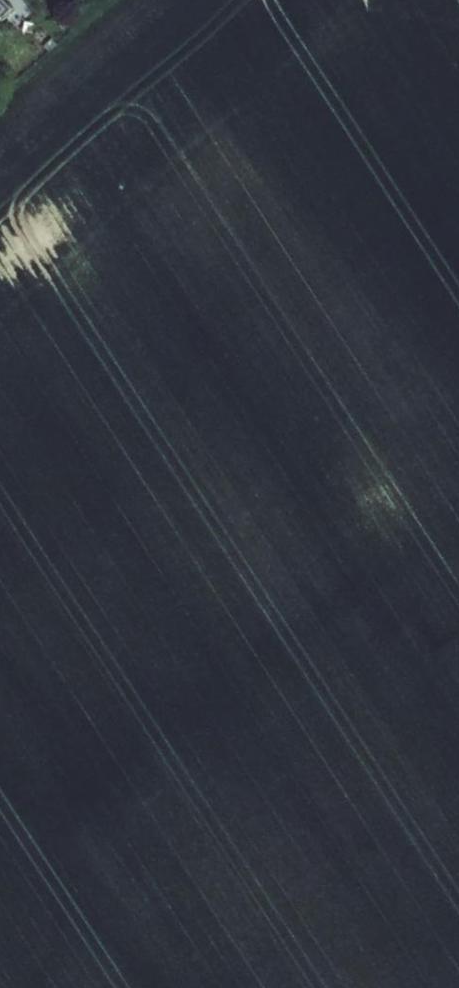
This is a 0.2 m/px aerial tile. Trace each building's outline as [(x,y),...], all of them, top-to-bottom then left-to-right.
[(9,8),(2,0),(0,0),(0,15),(9,8)]
